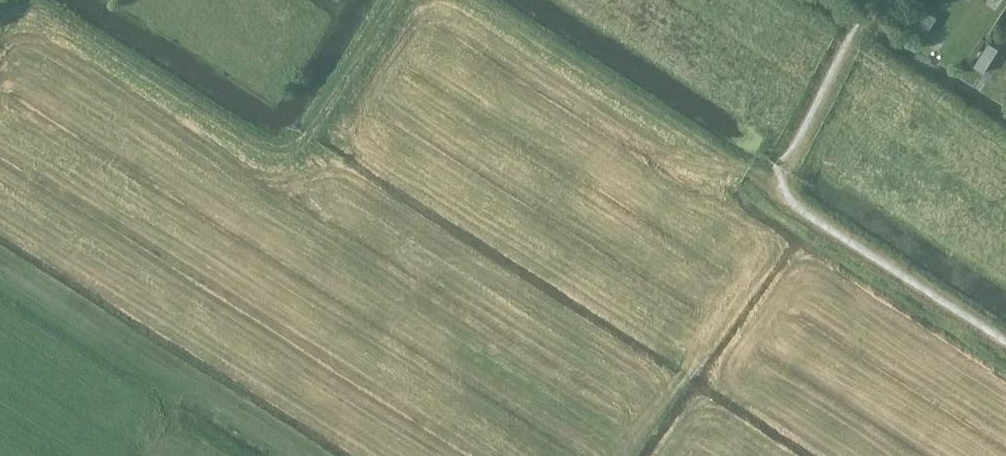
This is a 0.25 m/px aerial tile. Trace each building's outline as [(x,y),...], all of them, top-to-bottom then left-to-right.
[(939,18),(948,0),(929,0),(916,26),(946,41),(954,26),(939,18)] [(979,56),(972,67),(982,74),(989,63),(979,56)]
